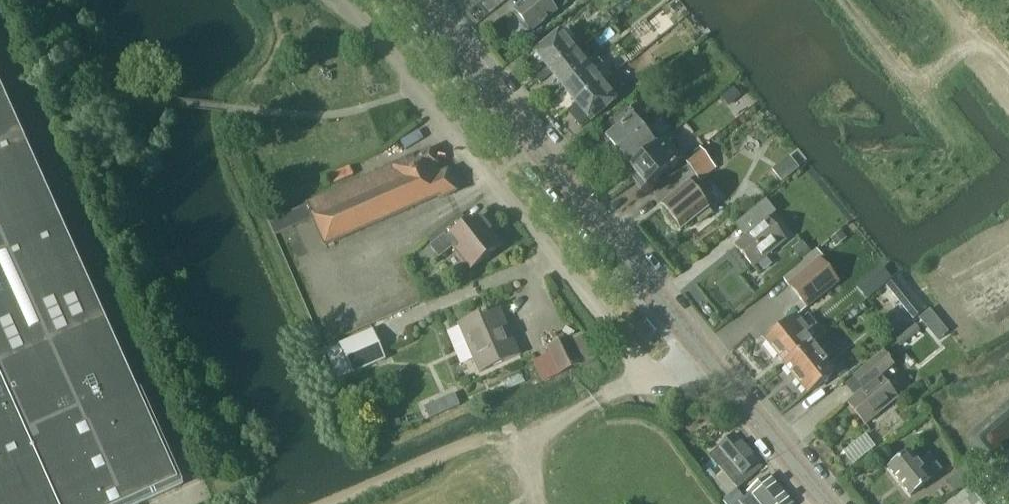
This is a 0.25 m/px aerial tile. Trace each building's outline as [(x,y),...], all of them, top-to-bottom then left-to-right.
[(561,0),(527,0),(513,11),(520,20),(520,24),(526,31),(529,31),(531,33),(565,4),(561,0)] [(550,71),(574,52),(584,44),(570,27),(536,54),(550,71)] [(563,88),(587,68),(592,64),(597,61),(584,44),(574,52),(550,71),(563,88)] [(576,104),(600,84),(605,80),(592,64),(587,68),(563,88),(576,104)] [(181,486),(0,84),(0,503),(141,503),(181,486)] [(590,121),(614,101),(600,84),(576,104),(590,121)] [(628,166),(670,131),(659,118),(643,130),(627,111),(603,131),(609,139),(607,140),(611,145),(609,146),(616,155),(618,153),(628,166)] [(675,165),(689,154),(672,133),(630,168),(647,188),(670,169),(672,170),(676,166),(675,165)] [(716,170),(699,149),(684,161),(701,182),(716,170)] [(327,250),(438,198),(439,201),(456,193),(454,181),(447,172),(437,177),(433,166),(436,165),(435,158),(430,152),(308,205),(309,209),(272,226),(278,240),(315,223),(327,250)] [(711,214),(688,185),(662,206),(681,230),(696,218),(700,223),(711,214)] [(785,241),(768,219),(775,213),(765,200),(749,213),(760,226),(735,246),(752,267),(785,241)] [(501,246),(481,222),(476,225),(473,221),(467,225),(459,215),(429,240),(434,246),(432,248),(440,258),(452,248),(471,271),(501,246)] [(841,232),(831,239),(836,246),(846,238),(841,232)] [(807,308),(839,284),(820,260),(789,285),(807,308)] [(881,268),(870,277),(880,288),(890,278),(881,268)] [(517,354),(511,339),(508,340),(504,332),(509,330),(499,307),(464,322),(478,354),(473,357),(479,372),(519,355),(518,353),(517,354)] [(796,316),(765,340),(783,362),(786,365),(785,366),(812,344),(819,338),(812,330),(809,332),(800,321),(796,316)] [(579,365),(568,339),(548,348),(559,374),(579,365)] [(834,372),(812,344),(785,366),(807,394),(834,372)] [(897,398),(880,377),(894,365),(884,353),(862,370),(872,383),(848,403),(865,425),(897,398)] [(939,374),(923,375),(924,382),(939,381),(939,374)] [(763,467),(735,434),(709,456),(739,489),(753,477),(752,476),(763,467)] [(910,496),(941,471),(928,455),(917,463),(909,453),(889,469),(910,496)] [(957,493),(974,479),(965,468),(948,481),(957,493)] [(740,501),(742,503),(794,503),(770,476),(749,493),(740,501)] [(970,488),(947,503),(981,503),(970,488)]
